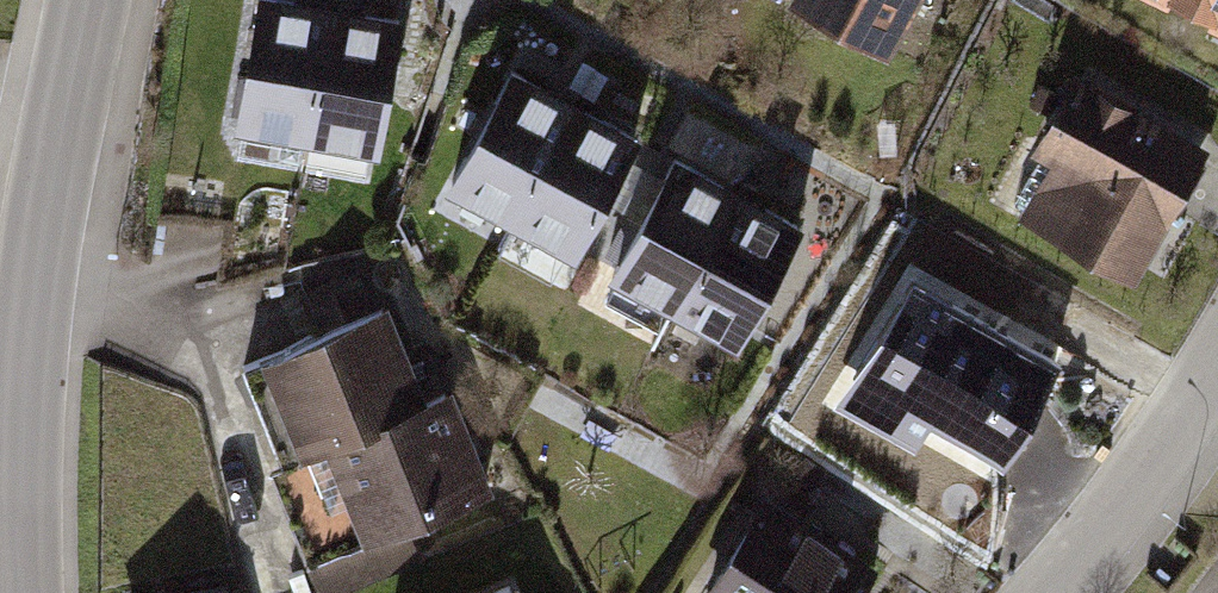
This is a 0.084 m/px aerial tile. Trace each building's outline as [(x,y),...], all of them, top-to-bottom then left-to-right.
[(305,130),(325,9),(269,0),(252,0),(233,119),(305,130)] [(885,44),(909,0),(802,0),(885,44)] [(1217,29),(1217,0),(1158,0),(1217,29)] [(306,130),(378,142),(389,76),(398,21),(325,9),(306,130)] [(441,175),(506,210),(565,102),(500,67),(477,109),(441,175)] [(1026,176),(1010,204),(1133,273),(1202,151),(1108,98),(1106,101),(1088,91),(1091,86),(1075,78),(1037,146),(1053,155),(1038,182),(1026,176)] [(506,210),(570,246),(599,194),(620,155),(629,138),(565,103),(506,210)] [(655,174),(620,155),(599,194),(633,213),(655,174)] [(617,271),(670,300),(729,192),(664,157),(655,174),(633,213),(605,265),(617,271)] [(670,300),(734,335),(794,227),(729,192),(670,300)] [(890,398),(994,454),(1045,358),(941,302),(890,398)] [(315,334),(265,354),(320,492),(307,497),(328,549),(475,490),(437,394),(415,403),(400,364),(378,309),(315,334)] [(861,566),(762,502),(703,592),(843,592),(861,566)]
